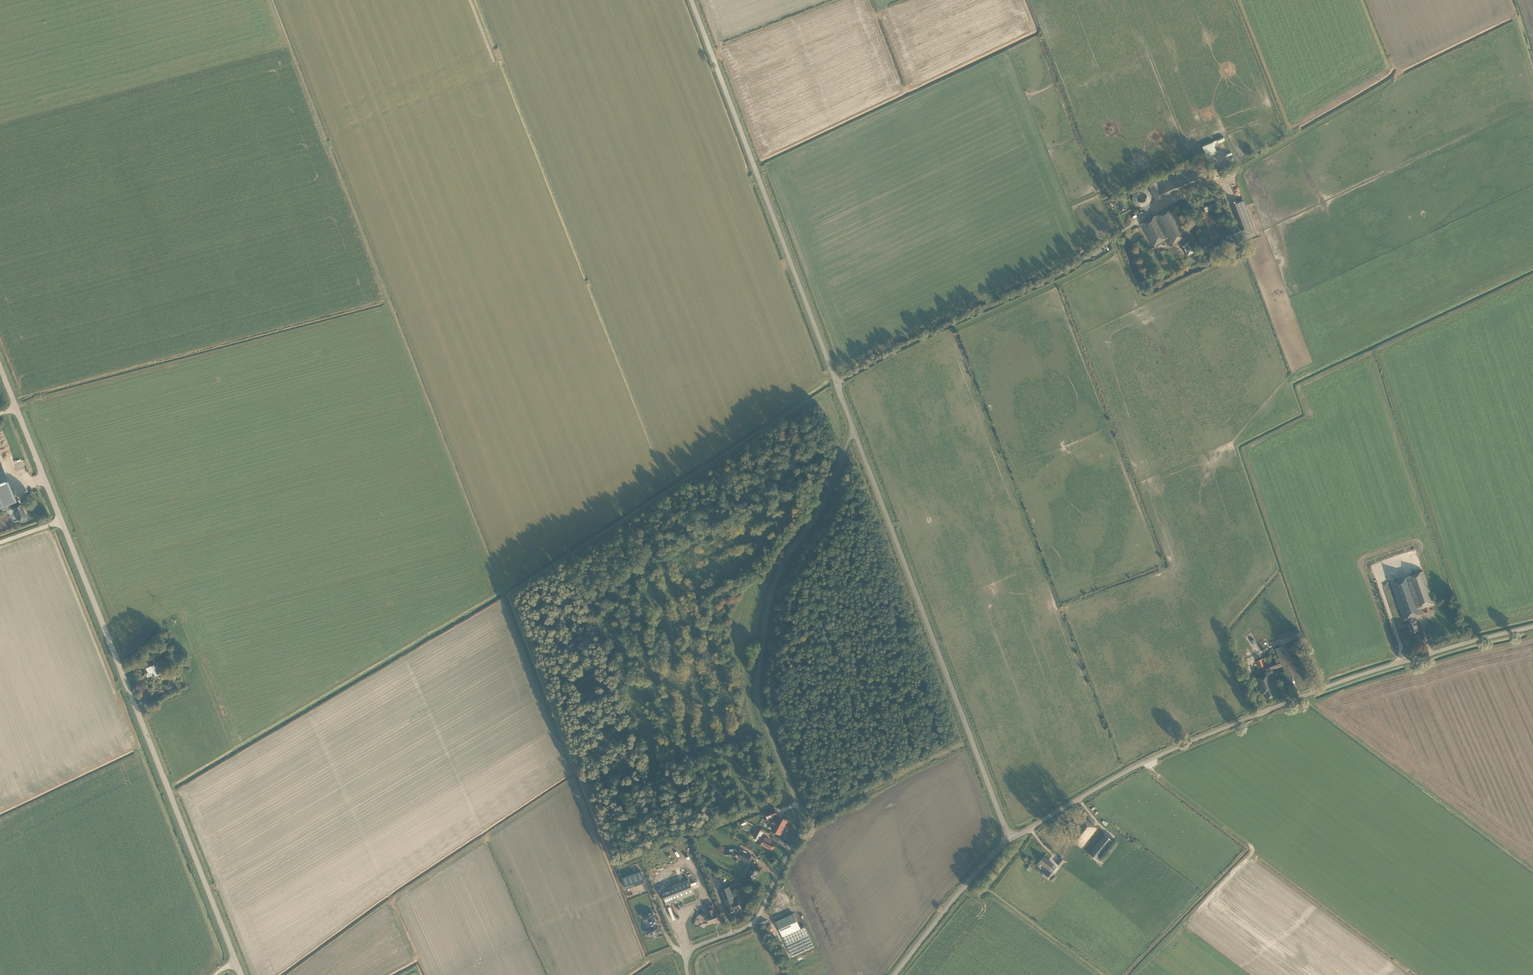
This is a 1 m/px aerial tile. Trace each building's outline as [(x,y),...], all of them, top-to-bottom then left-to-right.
[(1155,201),(1205,180),(1199,164),(1148,185),(1155,201)] [(1138,189),(1132,201),(1142,206),(1144,203),(1145,204),(1146,200),(1148,201),(1151,195),(1138,189)] [(1199,203),(1205,214),(1221,206),(1216,194),(1199,203)] [(1115,203),(1116,207),(1118,206),(1120,211),(1126,209),(1122,200),(1115,203)] [(1224,234),(1229,246),(1257,235),(1244,201),(1232,205),(1241,228),(1224,234)] [(1188,255),(1194,252),(1185,235),(1187,234),(1172,207),(1140,224),(1153,247),(1167,239),(1171,247),(1180,241),(1188,255)] [(27,519),(26,517),(27,517),(22,504),(18,506),(16,501),(17,501),(0,461),(0,508),(6,506),(8,510),(13,508),(18,520),(21,519),(22,521),(23,522),(26,520),(27,519)] [(1429,607),(1435,605),(1423,571),(1390,583),(1403,620),(1407,619),(1408,623),(1407,623),(1411,634),(1420,630),(1416,620),(1415,620),(1414,617),(1422,614),(1420,610),(1424,608),(1426,613),(1430,611),(1429,607)] [(1296,627),(1277,635),(1281,645),(1300,637),(1296,627)] [(1298,675),(1289,651),(1293,650),(1292,647),(1291,648),(1291,647),(1289,648),(1288,649),(1286,645),(1276,649),(1280,660),(1272,663),(1269,656),(1258,661),(1260,668),(1264,666),(1266,672),(1282,666),(1287,679),(1298,675)] [(168,667),(170,666),(165,654),(154,658),(155,662),(151,663),(148,664),(143,666),(146,672),(145,673),(146,676),(148,676),(152,674),(153,676),(154,677),(157,675),(158,675),(160,674),(157,666),(166,663),(168,667)] [(1274,696),(1272,690),(1274,690),(1269,674),(1256,679),(1261,695),(1264,694),(1266,699),(1272,697),(1273,697),(1274,696)] [(787,821),(777,815),(775,809),(765,813),(768,819),(771,818),(774,819),(772,824),(774,826),(772,829),(776,831),(777,829),(782,832),(782,830),(783,831),(785,831),(785,830),(786,829),(786,828),(786,827),(785,826),(786,825),(785,824),(787,821)] [(1081,848),(1097,828),(1082,817),(1067,836),(1081,848)] [(764,832),(757,828),(753,836),(759,840),(764,832)] [(1088,853),(1096,860),(1112,841),(1104,834),(1088,853)] [(765,837),(761,844),(772,850),(775,844),(770,841),(771,841),(770,840),(765,837)] [(677,861),(681,857),(673,848),(669,852),(677,861)] [(738,857),(748,863),(752,855),(743,851),(744,850),(740,848),(740,850),(741,851),(738,857)] [(1048,870),(1053,864),(1044,856),(1038,862),(1048,870)] [(1060,857),(1056,863),(1060,866),(1065,861),(1060,857)] [(752,867),(747,876),(755,881),(757,876),(756,876),(759,870),(757,869),(758,866),(752,863),(751,866),(752,867)] [(641,871),(622,877),(627,889),(645,882),(641,871)] [(666,905),(694,894),(689,880),(661,891),(666,905)] [(730,886),(719,890),(725,905),(726,905),(729,913),(735,910),(735,911),(738,910),(738,909),(741,908),(738,901),(733,902),(731,897),(734,896),(730,886)] [(715,922),(719,921),(716,914),(714,914),(713,909),(714,909),(713,903),(706,906),(707,911),(709,916),(707,917),(709,923),(715,921),(715,922)] [(650,934),(650,935),(660,931),(658,925),(657,925),(654,918),(655,918),(653,911),(643,915),(645,921),(649,920),(652,927),(648,929),(648,930),(645,931),(647,935),(650,934)] [(776,921),(792,957),(814,947),(805,927),(800,929),(793,913),(776,921)]
